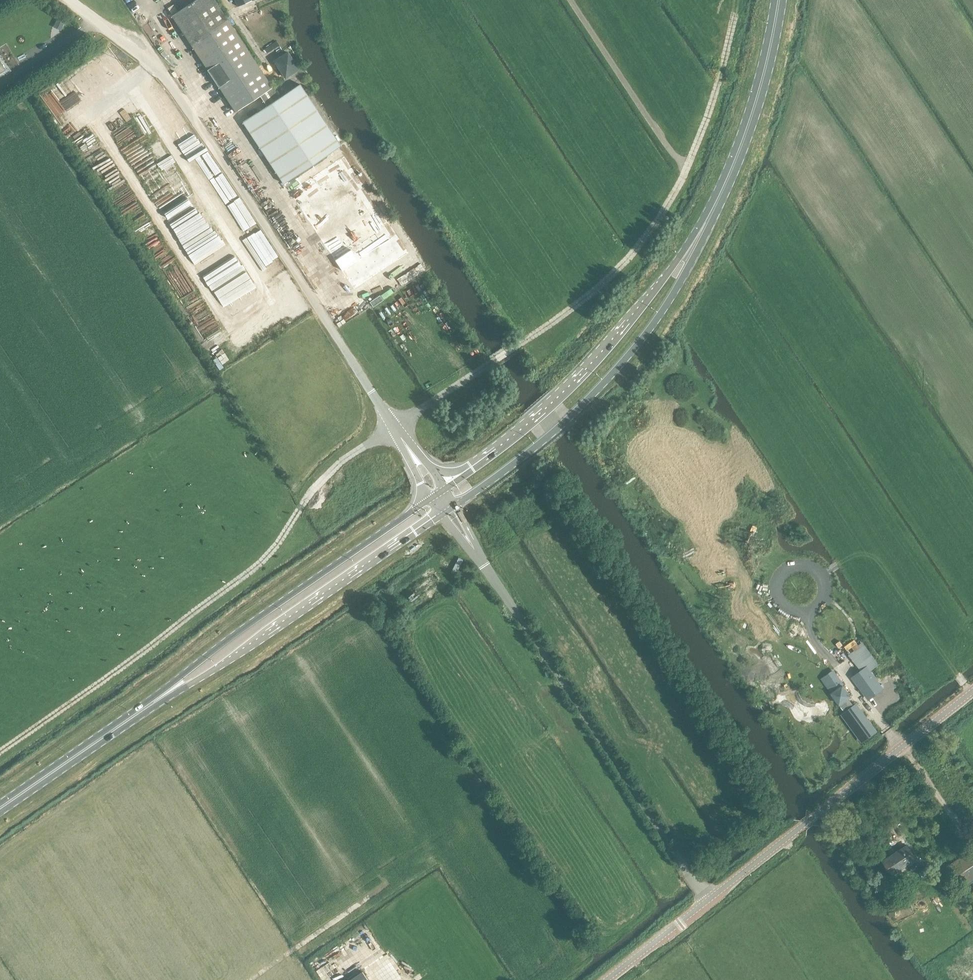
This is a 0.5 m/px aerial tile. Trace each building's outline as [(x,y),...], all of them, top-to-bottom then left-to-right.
[(278,97),(272,88),(214,0),(195,0),(172,15),(235,112),(261,95),(267,104),(278,97)] [(54,29),(62,32),(65,23),(58,20),(54,29)] [(274,60),(285,78),(302,66),(291,49),(274,60)] [(9,69),(0,56),(0,74),(9,69)] [(242,122),(283,184),(341,145),(300,84),(242,122)] [(151,145),(160,160),(169,154),(161,140),(151,145)] [(344,156),(290,192),(354,289),(408,253),(344,156)] [(344,288),(318,247),(305,255),(331,296),(344,288)] [(865,642),(861,645),(874,666),(879,663),(865,642)] [(867,668),(854,678),(869,698),(882,688),(867,668)] [(836,675),(825,683),(831,691),(842,684),(836,675)] [(843,685),(831,693),(840,705),(851,696),(843,685)] [(829,719),(841,709),(830,697),(819,707),(829,719)] [(876,731),(856,705),(843,715),(862,741),(876,731)] [(892,874),(916,859),(907,845),(884,860),(892,874)] [(970,852),(947,867),(961,889),(964,886),(972,899),(972,856),(970,852)] [(362,971),(349,979),(368,979),(362,971)]
